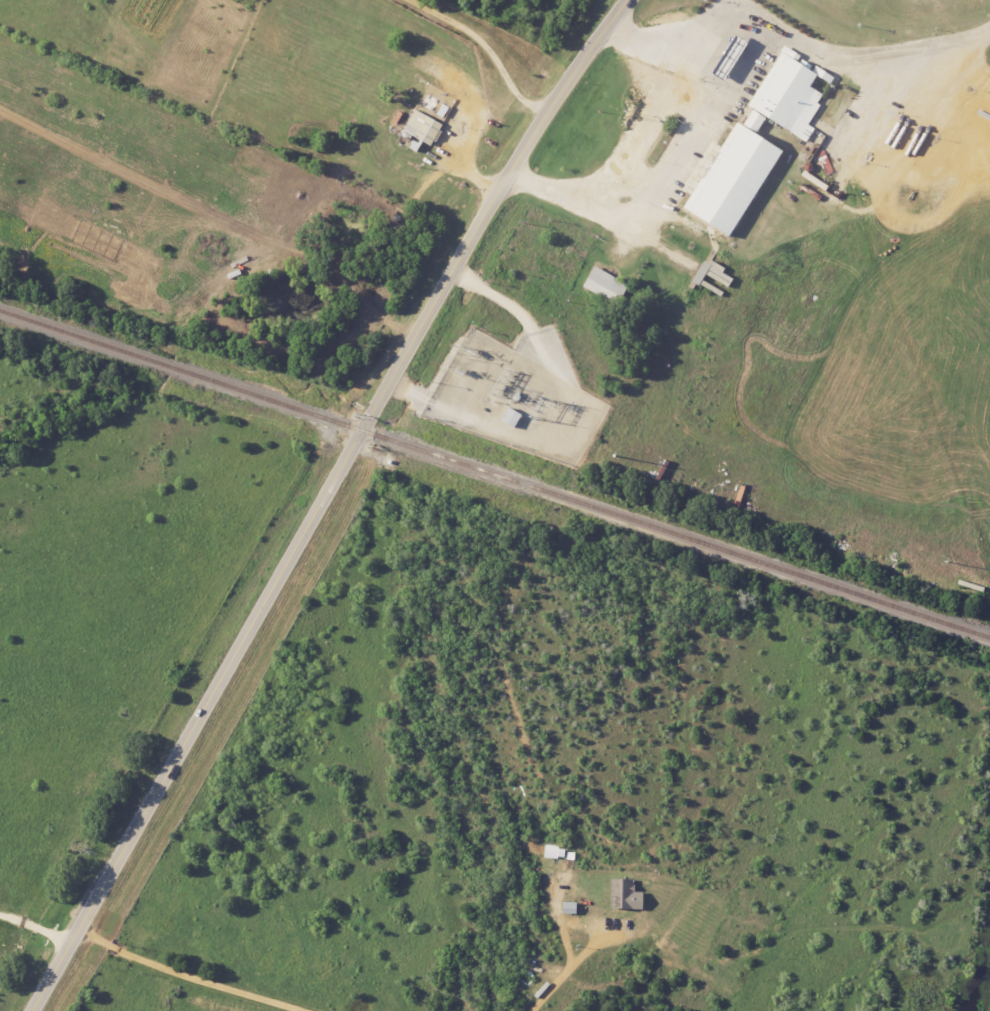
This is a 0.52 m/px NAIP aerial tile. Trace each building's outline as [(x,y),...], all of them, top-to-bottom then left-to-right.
[(749,40),(737,35),(719,73),(730,79),(749,40)] [(687,211),(737,238),(785,147),(760,134),(767,120),(809,141),(816,129),(809,125),(826,94),(813,88),(819,78),(831,84),(836,76),(817,66),(815,69),(800,61),(803,55),(784,45),(752,107),(755,109),(746,126),(735,120),(687,211)] [(405,133),(436,145),(444,123),(414,110),(405,133)] [(586,290),(622,303),(630,282),(594,269),(586,290)] [(567,847),(545,846),(545,858),(566,859),(567,847)] [(613,910),(647,909),(646,892),(636,892),(636,879),(612,879),(613,910)] [(578,914),(579,903),(565,902),(565,914),(578,914)]
